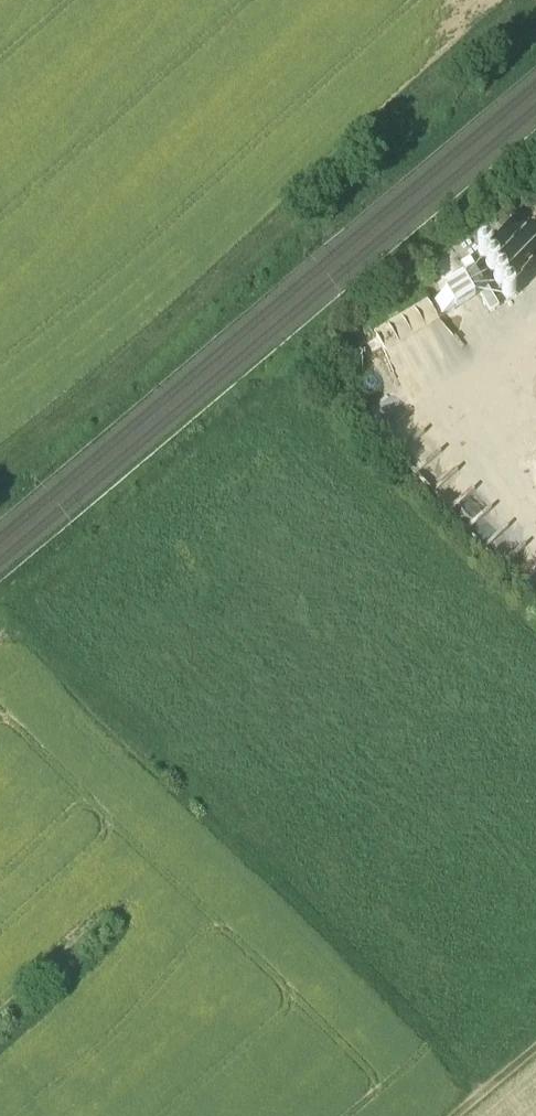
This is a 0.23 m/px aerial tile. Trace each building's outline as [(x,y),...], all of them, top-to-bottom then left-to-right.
[(437,307),(444,321),(467,311),(470,318),(492,307),(495,313),(513,304),(508,292),(516,288),(497,248),(465,264),(477,289),(437,307)] [(391,356),(448,332),(438,311),(382,335),(391,356)] [(421,472),(443,451),(409,416),(387,437),(421,472)] [(498,545),(500,546),(498,551),(521,562),(530,542),(505,530),(498,545)]
